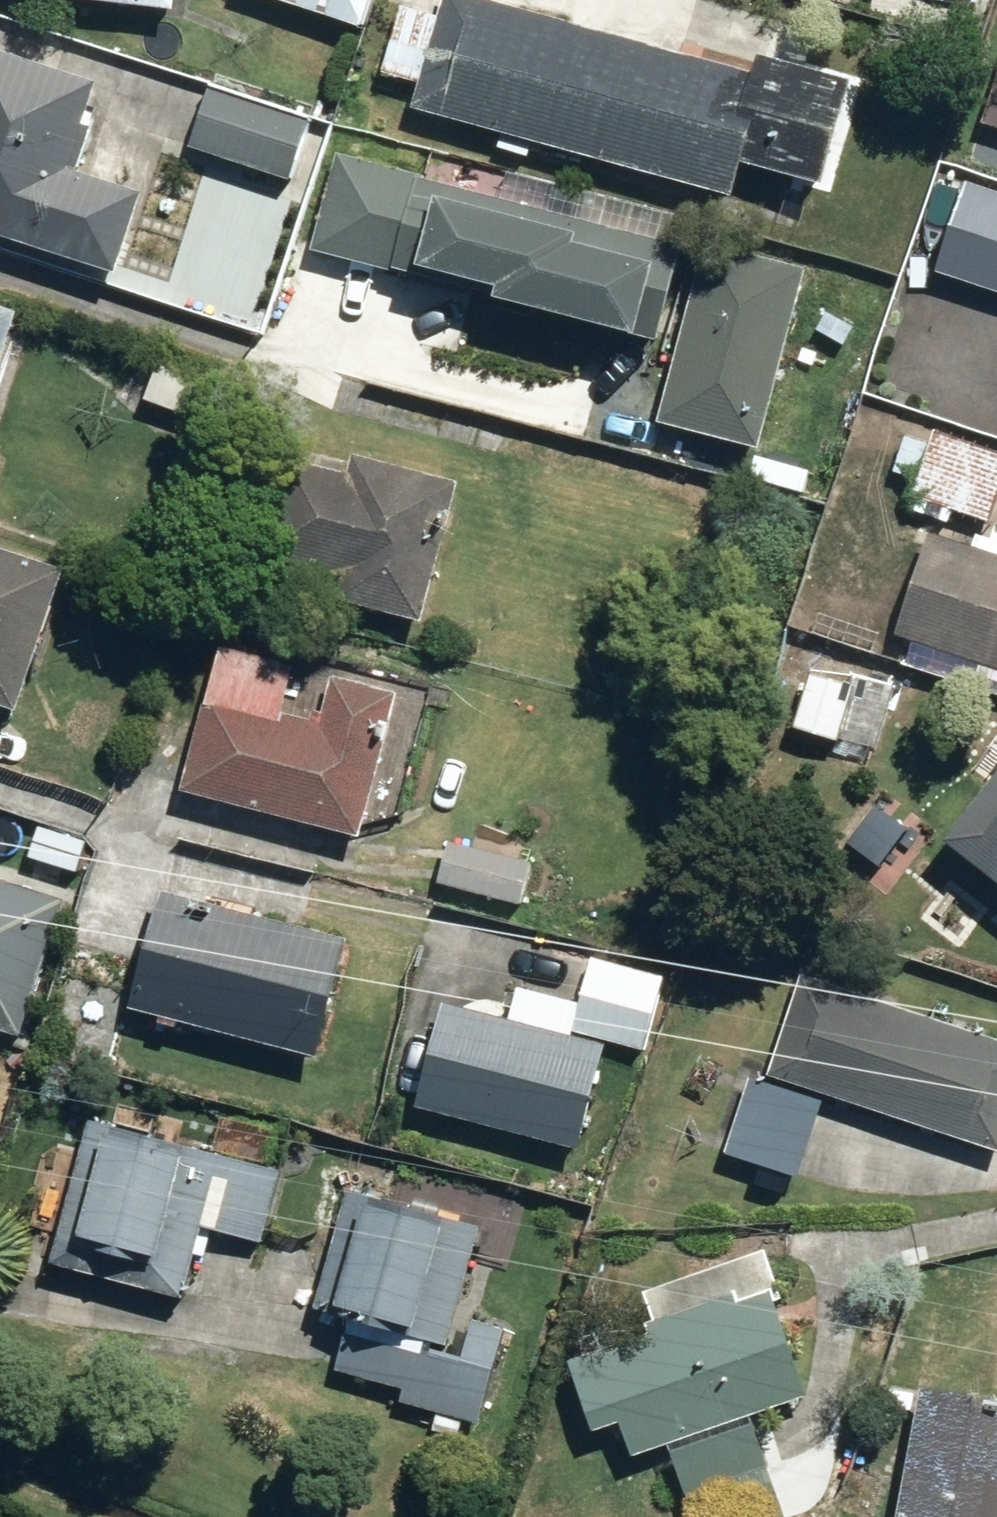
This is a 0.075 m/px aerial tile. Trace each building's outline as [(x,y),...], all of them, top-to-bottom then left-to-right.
[(175,20),(177,0),(9,0),(175,20)] [(366,39),(380,0),(261,0),(366,39)] [(473,0),(448,0),(413,118),(727,210),(737,175),(817,198),(849,90),(753,62),(748,78),(473,0)] [(431,24),(397,15),(379,81),(412,90),(431,24)] [(118,285),(147,203),(72,177),(102,89),(0,54),(0,244),(118,285)] [(202,99),(187,147),(285,176),(299,127),(202,99)] [(424,178),(336,153),(303,245),(385,268),(393,239),(418,246),(408,281),(489,304),(487,308),(651,354),(688,222),(432,149),(424,178)] [(930,177),(902,275),(996,305),(996,198),(930,177)] [(805,266),(702,239),(652,423),(756,451),(805,266)] [(0,316),(0,383),(21,323),(0,316)] [(217,355),(153,339),(136,404),(200,421),(217,355)] [(937,432),(915,513),(986,532),(996,490),(996,449),(937,432)] [(415,633),(456,485),(298,440),(265,558),(338,578),(329,609),(415,633)] [(891,642),(996,674),(996,561),(922,538),(891,642)] [(0,556),(0,718),(15,723),(68,582),(0,556)] [(399,705),(215,650),(170,797),(355,853),(399,705)] [(935,844),(996,897),(996,772),(935,844)] [(37,829),(26,864),(77,881),(89,846),(37,829)] [(533,859),(449,840),(438,889),(522,908),(533,859)] [(59,894),(0,877),(0,1039),(15,1043),(59,894)] [(339,946),(155,896),(124,1013),(307,1063),(339,946)] [(662,976),(589,958),(570,1037),(643,1055),(662,976)] [(794,974),(761,1081),(996,1155),(996,1038),(794,974)] [(600,1050),(437,1006),(408,1114),(571,1158),(600,1050)] [(815,1102),(746,1082),(725,1153),(794,1173),(815,1102)] [(275,1178),(81,1127),(48,1272),(180,1303),(195,1235),(259,1249),(275,1178)] [(316,1314),(446,1346),(475,1226),(345,1191),(316,1314)] [(757,1252),(548,1321),(588,1439),(617,1429),(629,1464),(667,1451),(689,1516),(701,1516),(779,1491),(756,1421),(807,1404),(757,1252)] [(915,1394),(893,1516),(996,1516),(996,1409),(915,1394)]
